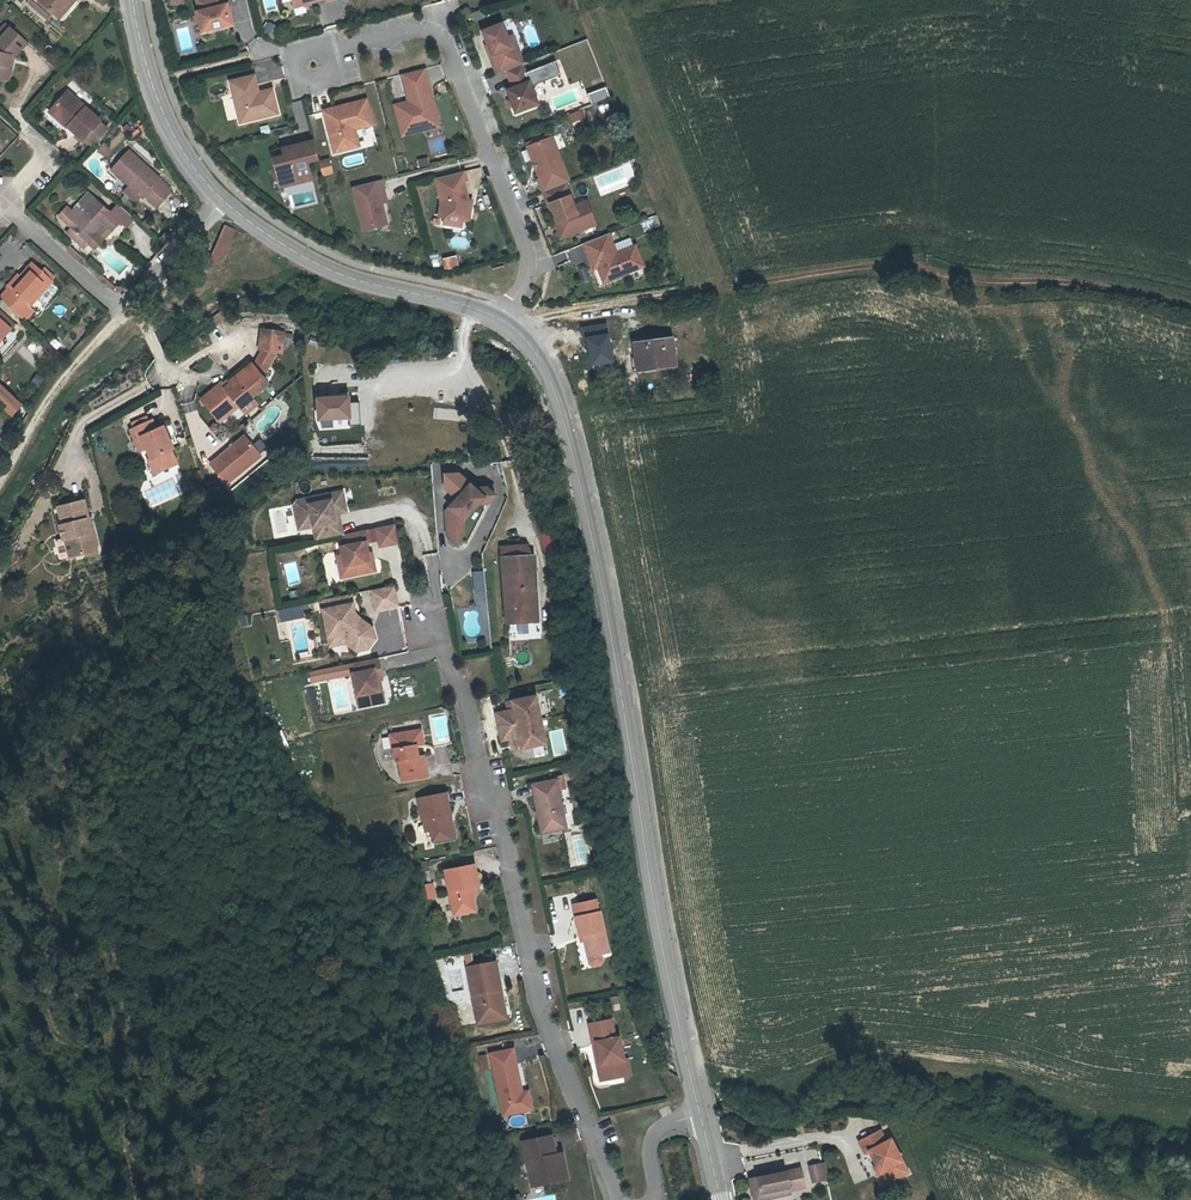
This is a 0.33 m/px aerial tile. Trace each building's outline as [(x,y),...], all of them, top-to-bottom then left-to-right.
[(32,0),(28,0),(26,2),(48,20),(51,17),(32,0)] [(197,38),(225,31),(222,20),(224,20),(221,9),(217,10),(214,0),(211,0),(190,5),(193,17),(190,17),(193,28),(194,28),(197,38)] [(321,4),(331,2),(331,0),(286,0),(289,10),(321,2),(321,4)] [(0,68),(3,52),(0,52),(2,47),(7,47),(19,33),(0,15),(0,68)] [(262,34),(273,38),(277,26),(267,22),(262,34)] [(498,28),(479,36),(484,50),(488,60),(486,61),(493,79),(503,75),(519,69),(520,68),(513,50),(508,52),(504,42),(498,28)] [(509,40),(504,42),(508,52),(513,50),(509,40)] [(519,69),(503,75),(506,83),(522,77),(519,69)] [(420,74),(397,79),(401,97),(405,96),(408,106),(404,107),(390,111),(398,141),(419,135),(418,131),(434,127),(428,104),(421,105),(418,94),(425,92),(420,74)] [(522,77),(506,83),(510,92),(504,95),(512,117),(535,108),(522,77)] [(64,114),(62,118),(77,132),(78,131),(96,110),(63,81),(46,99),(64,114)] [(224,87),(235,128),(272,119),(266,95),(252,98),(248,81),(224,87)] [(600,81),(589,85),(592,94),(603,90),(600,81)] [(425,92),(418,94),(421,105),(428,104),(425,92)] [(64,114),(46,99),(42,105),(59,119),(62,118),(64,114)] [(609,105),(608,102),(596,106),(598,110),(609,105)] [(361,105),(318,116),(329,159),(354,152),(350,135),(367,130),(361,105)] [(582,109),(565,114),(568,124),(585,119),(582,109)] [(78,131),(86,138),(104,118),(96,110),(78,131)] [(434,127),(418,131),(419,135),(435,132),(434,127)] [(548,141),(523,150),(529,166),(531,165),(534,171),(532,172),(536,182),(534,183),(539,196),(558,242),(593,229),(586,213),(575,218),(572,210),(562,187),(566,185),(548,141)] [(129,176),(143,189),(145,190),(148,187),(161,200),(174,185),(161,173),(163,170),(130,142),(114,162),(129,176)] [(313,164),(308,147),(277,154),(279,162),(268,165),(275,193),(286,190),(285,185),(304,180),(301,167),(313,164)] [(328,158),(317,160),(320,176),(332,174),(328,158)] [(416,172),(424,170),(423,162),(414,165),(416,172)] [(460,175),(431,183),(437,206),(435,222),(441,223),(458,226),(462,226),(465,225),(467,211),(463,210),(465,205),(460,186),(463,185),(460,175)] [(143,189),(129,176),(123,184),(137,196),(143,189)] [(306,185),(304,180),(285,185),(286,190),(306,185)] [(379,195),(376,184),(348,191),(359,234),(382,229),(377,208),(374,196),(379,195)] [(90,224),(93,221),(100,214),(110,224),(118,216),(121,218),(131,206),(114,192),(105,201),(91,187),(65,215),(68,217),(85,232),(87,234),(93,227),(90,224)] [(584,206),(572,210),(575,218),(586,213),(584,206)] [(237,222),(226,216),(210,249),(222,255),(237,222)] [(79,238),(85,232),(68,217),(62,223),(79,238)] [(458,226),(441,223),(440,229),(457,231),(458,226)] [(172,227),(168,224),(160,231),(165,236),(172,227)] [(605,237),(580,247),(584,258),(589,256),(595,271),(600,285),(635,272),(627,251),(613,257),(605,237)] [(632,249),(627,251),(635,272),(641,270),(632,249)] [(4,278),(0,283),(0,291),(20,309),(29,300),(26,296),(49,270),(28,251),(16,265),(4,278)] [(589,256),(584,258),(590,273),(595,271),(589,256)] [(452,257),(440,260),(443,270),(455,267),(452,257)] [(0,275),(4,278),(16,265),(11,262),(0,275)] [(0,329),(8,319),(0,312),(0,329)] [(258,338),(269,339),(274,339),(276,321),(254,319),(253,338),(258,338)] [(659,333),(660,339),(645,341),(650,368),(686,362),(681,336),(672,337),(671,332),(659,333)] [(261,365),(269,339),(258,338),(253,355),(261,365)] [(249,351),(202,389),(218,410),(238,394),(245,400),(255,391),(249,384),(266,371),(261,365),(249,351)] [(349,394),(313,395),(314,420),(349,419),(349,394)] [(451,420),(452,410),(434,407),(433,418),(451,420)] [(126,422),(130,430),(138,426),(144,437),(150,448),(146,449),(154,463),(175,451),(168,438),(170,437),(158,414),(151,418),(148,411),(126,422)] [(259,443),(243,423),(208,451),(224,471),(259,443)] [(138,426),(130,430),(136,441),(144,437),(138,426)] [(0,449),(0,464),(9,448),(5,444),(0,449)] [(457,472),(443,474),(443,490),(452,497),(442,507),(445,538),(453,546),(465,536),(462,522),(478,503),(491,503),(495,495),(485,484),(473,486),(457,472)] [(313,534),(339,528),(336,514),(332,515),(330,508),(335,507),(343,505),(338,485),(325,488),(327,494),(305,498),(304,492),(294,494),(290,499),(293,512),(308,509),(313,534)] [(327,494),(325,488),(304,492),(305,498),(327,494)] [(84,543),(95,541),(91,527),(89,527),(86,514),(90,513),(85,495),(57,501),(64,533),(68,532),(72,552),(85,549),(84,543)] [(364,524),(341,528),(343,540),(337,541),(339,548),(343,571),(368,567),(364,548),(363,537),(366,536),(364,524)] [(394,524),(375,528),(378,546),(397,543),(394,524)] [(560,550),(555,531),(541,534),(546,553),(560,550)] [(68,532),(64,533),(61,534),(65,554),(72,552),(68,532)] [(524,544),(497,547),(504,623),(536,620),(532,574),(532,569),(524,544)] [(343,571),(339,549),(333,550),(337,572),(343,571)] [(390,579),(366,584),(370,604),(394,600),(390,579)] [(347,587),(317,594),(326,633),(345,629),(346,636),(355,642),(364,640),(368,632),(366,623),(357,617),(354,617),(349,619),(345,598),(349,593),(347,587)] [(354,617),(349,593),(345,598),(349,619),(354,617)] [(280,621),(303,618),(301,606),(279,610),(280,621)] [(372,653),(348,658),(352,680),(349,680),(351,691),(357,690),(359,702),(378,699),(376,686),(373,686),(371,676),(374,675),(376,675),(372,653)] [(357,690),(351,691),(353,703),(359,702),(357,690)] [(530,694),(507,699),(508,704),(503,706),(504,709),(491,712),(498,738),(510,735),(512,735),(514,740),(517,740),(519,745),(541,740),(530,694)] [(416,744),(413,730),(386,735),(389,749),(391,749),(393,760),(396,760),(399,780),(424,776),(420,755),(414,756),(412,745),(416,744)] [(512,735),(510,735),(513,746),(519,745),(517,740),(514,740),(512,735)] [(287,756),(293,769),(300,766),(294,752),(287,756)] [(553,774),(554,777),(555,777),(557,787),(563,786),(560,773),(553,774)] [(540,831),(565,826),(557,787),(555,777),(554,777),(530,783),(540,831)] [(426,817),(428,830),(430,839),(451,836),(443,792),(415,797),(419,818),(420,818),(426,817)] [(467,885),(471,884),(475,883),(471,862),(442,868),(452,913),(472,908),(469,891),(467,885)] [(423,885),(428,900),(437,897),(433,882),(423,885)] [(595,899),(579,902),(581,914),(598,910),(595,899)] [(579,902),(573,904),(576,915),(581,914),(579,902)] [(588,955),(610,951),(601,909),(598,910),(581,914),(576,915),(580,935),(584,934),(588,955)] [(494,987),(500,985),(494,959),(466,965),(479,1021),(501,1015),(494,987)] [(507,1014),(500,985),(494,987),(501,1015),(507,1014)] [(606,1063),(610,1078),(633,1073),(629,1057),(626,1058),(621,1036),(616,1036),(613,1018),(590,1023),(594,1042),(598,1041),(603,1064),(606,1063)] [(598,1041),(594,1042),(603,1079),(610,1078),(606,1063),(603,1064),(598,1041)] [(527,1109),(524,1091),(516,1047),(492,1051),(504,1114),(527,1109)] [(477,1056),(480,1071),(489,1069),(486,1054),(477,1056)] [(524,1091),(527,1109),(534,1108),(530,1089),(524,1091)] [(872,1128),(850,1139),(857,1151),(861,1149),(869,1164),(873,1170),(870,1171),(876,1183),(901,1169),(883,1136),(878,1139),(872,1128)] [(557,1155),(557,1154),(553,1136),(524,1142),(533,1186),(561,1180),(555,1155),(557,1155)] [(555,1155),(561,1180),(569,1178),(563,1153),(557,1154),(557,1155),(555,1155)] [(815,1163),(802,1166),(805,1182),(818,1178),(815,1163)] [(745,1179),(750,1199),(756,1199),(786,1193),(785,1189),(800,1186),(795,1168),(745,1179)]
